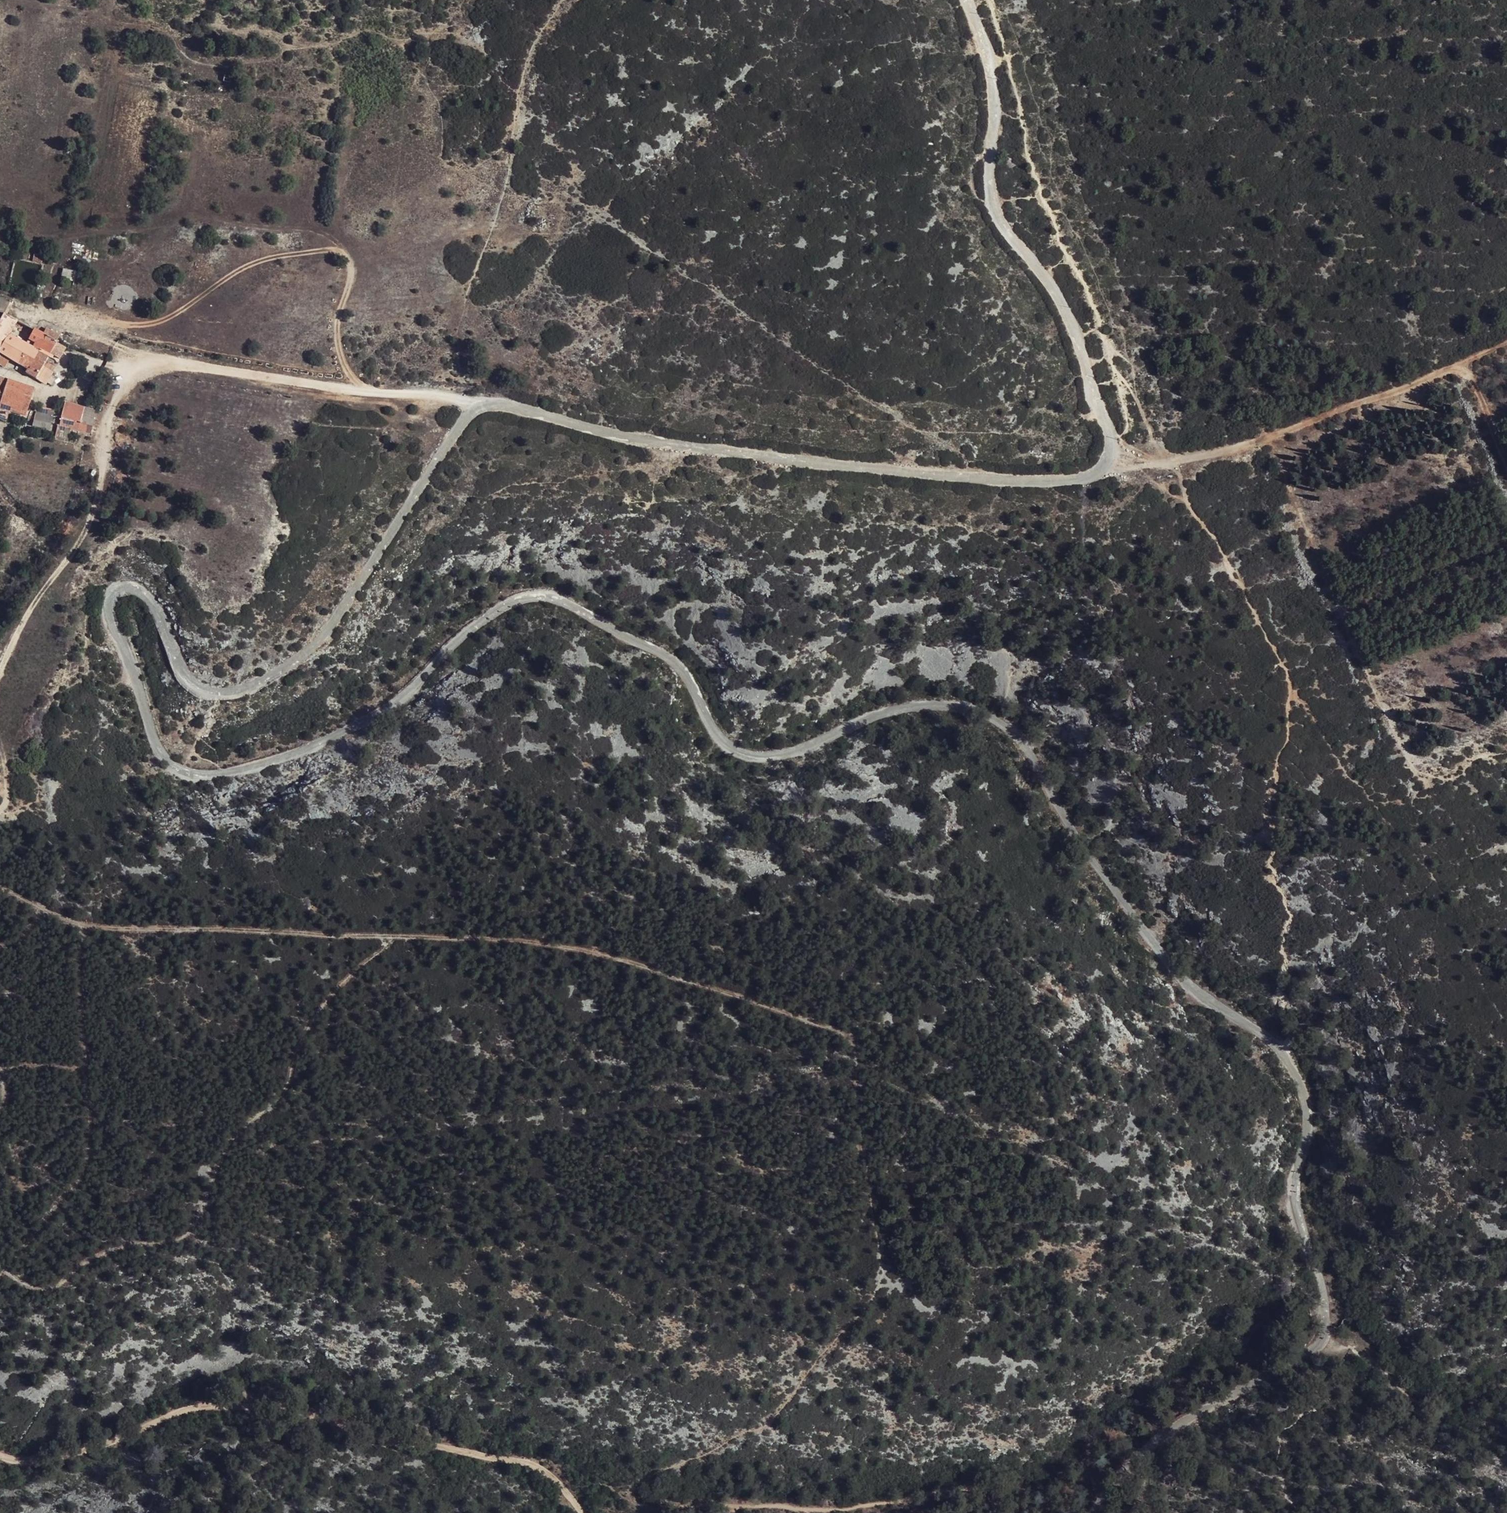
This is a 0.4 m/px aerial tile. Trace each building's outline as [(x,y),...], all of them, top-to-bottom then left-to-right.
[(41,264),(42,257),(33,255),(32,262),(41,264)] [(54,271),(79,277),(82,269),(57,263),(54,271)] [(72,295),(90,299),(92,293),(74,289),(72,295)] [(10,360),(14,352),(33,363),(30,370),(47,377),(55,355),(63,339),(47,331),(13,313),(18,301),(9,298),(0,310),(0,312),(4,314),(0,321),(0,354),(10,360)] [(47,331),(63,339),(68,331),(51,322),(47,331)] [(55,355),(62,359),(71,343),(63,339),(55,355)] [(28,413),(38,384),(6,371),(0,383),(0,388),(7,391),(2,404),(28,413)] [(64,425),(81,429),(88,408),(76,404),(72,417),(61,415),(59,424),(64,425)] [(37,417),(54,421),(56,410),(37,407),(37,417)] [(58,427),(55,439),(67,442),(70,429),(58,427)]
